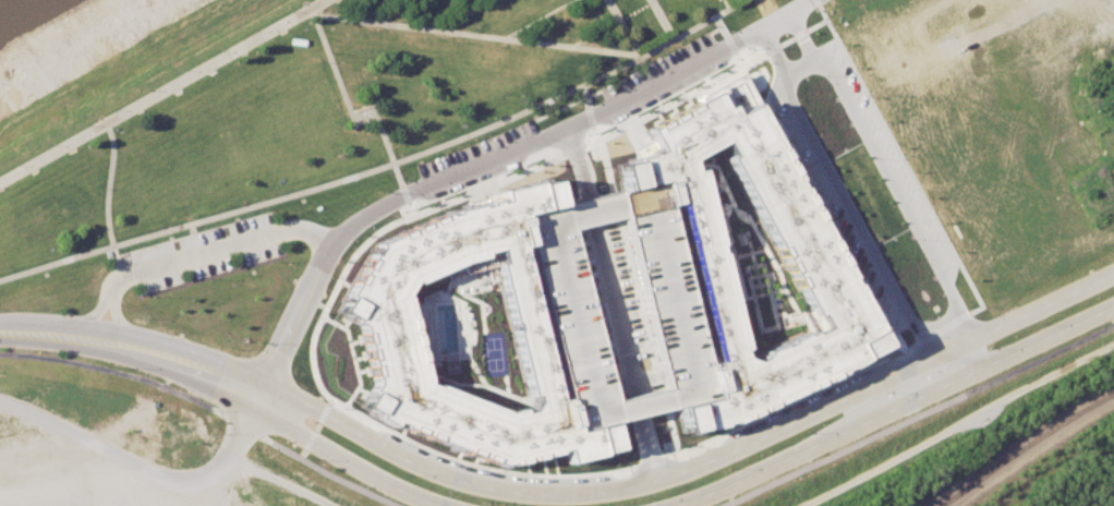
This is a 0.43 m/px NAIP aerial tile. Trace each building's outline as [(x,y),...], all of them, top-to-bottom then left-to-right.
[(688,433),(687,429),(679,431),(673,406),(711,396),(656,180),(618,190),(613,165),(631,160),(652,150),(640,129),(712,89),(711,87),(736,73),(881,345),(841,369),(726,424),(688,433)] [(753,356),(753,358),(747,361),(736,357),(734,349),(738,347),(694,169),(687,170),(683,159),(716,141),(724,155),(721,157),(803,309),(797,313),(804,332),(797,335),(796,333),(779,340),(780,342),(773,346),(773,345),(756,351),(758,352),(753,356)] [(607,422),(639,414),(664,408),(673,406),(711,396),(656,180),(618,190),(609,192),(586,197),(557,205),(520,214),(574,430),(607,422)] [(534,181),(535,184),(552,181),(557,205),(520,214),(574,430),(607,422),(614,447),(598,451),(598,455),(565,462),(561,450),(500,467),(396,424),(393,427),(373,417),(374,413),(359,405),(371,383),(356,325),(348,321),(349,317),(336,310),(366,255),(370,257),(374,248),(372,244),(441,214),(500,201),(498,191),(534,181)] [(502,411),(432,384),(431,386),(422,383),(401,294),(409,281),(413,284),(441,269),(446,277),(484,267),(488,284),(497,281),(524,396),(531,394),(532,401),(525,410),(519,412),(518,408),(502,411)]
